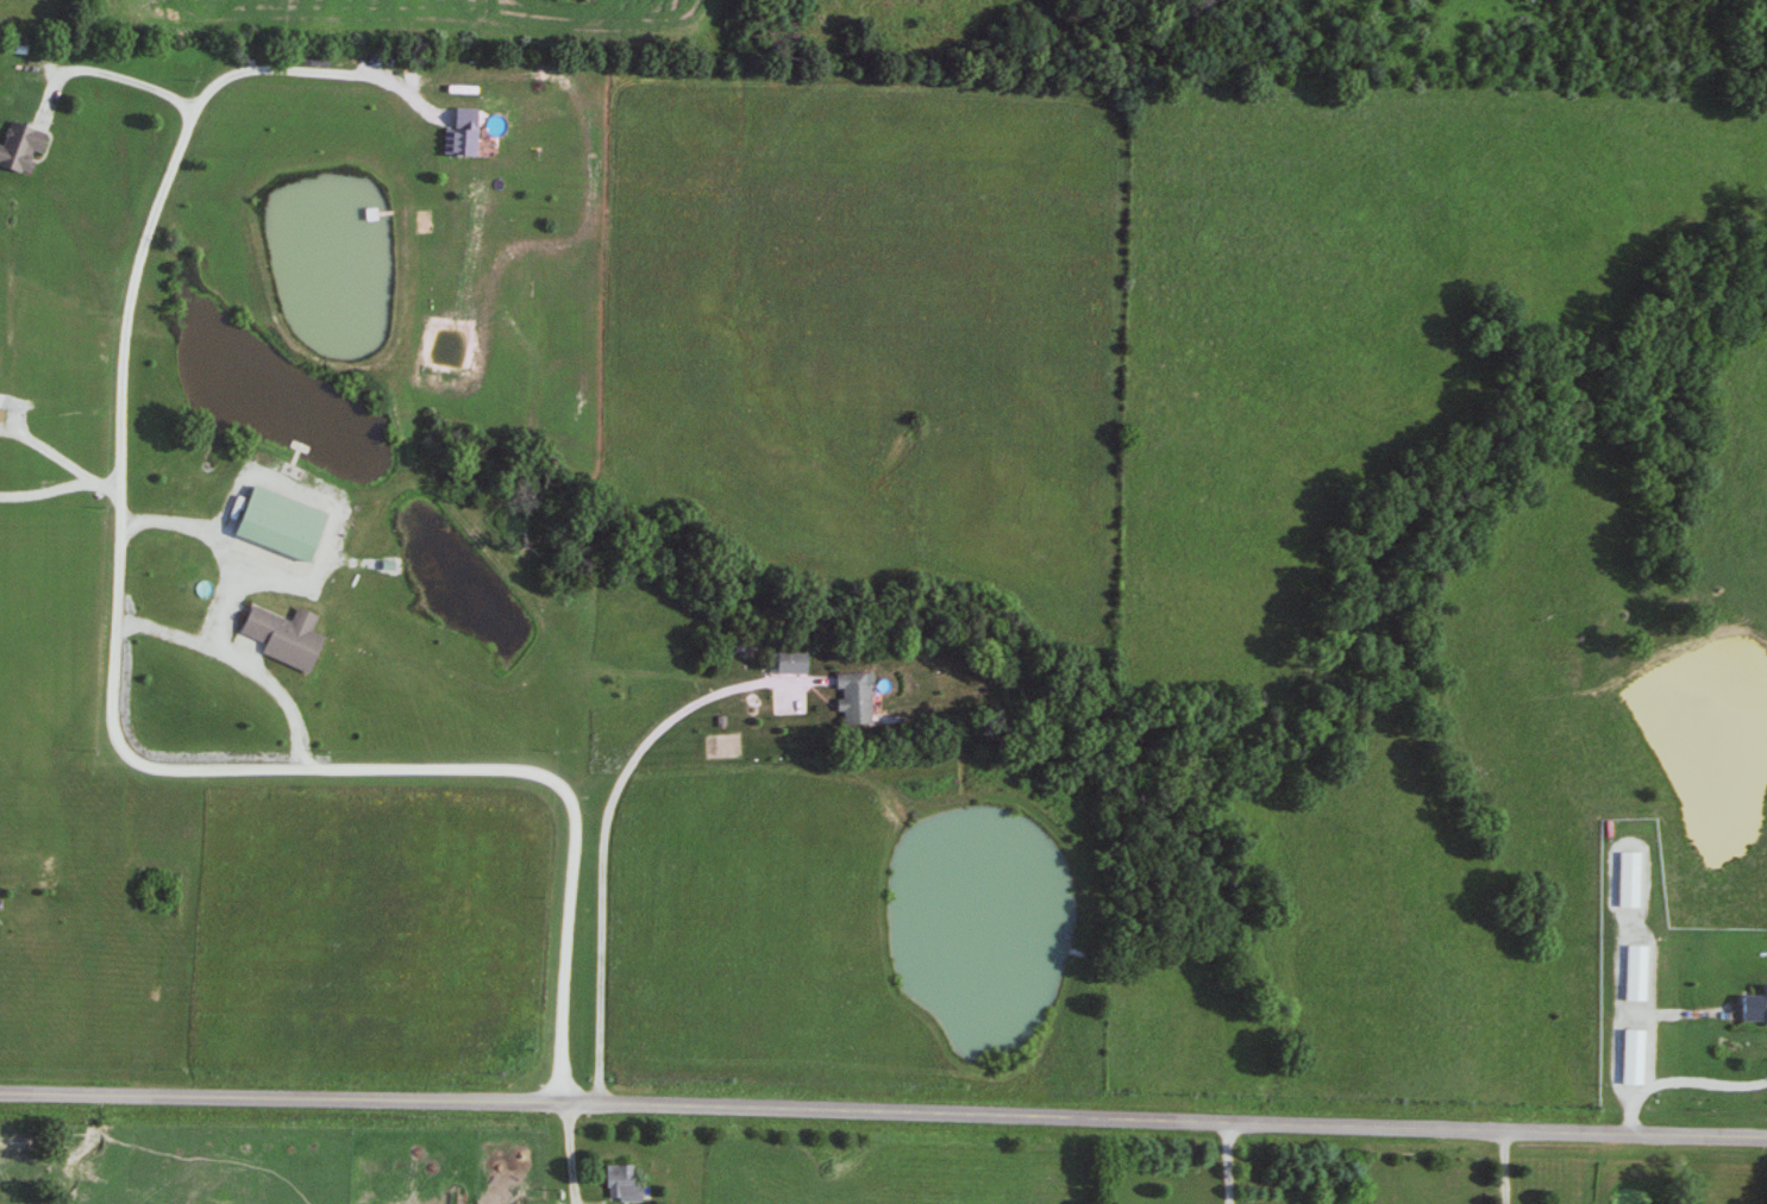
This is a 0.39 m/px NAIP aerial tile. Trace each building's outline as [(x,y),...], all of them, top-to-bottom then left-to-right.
[(471,156),(487,153),(478,110),(466,112),(466,115),(457,117),(462,140),(468,138),(471,156)] [(11,120),(4,145),(0,144),(0,165),(35,175),(49,131),(11,120)] [(317,562),(333,510),(254,486),(238,537),(317,562)] [(263,654),(313,674),(328,637),(314,631),(320,615),(299,606),(293,621),(254,605),(242,634),(267,644),(263,654)] [(780,652),(780,673),(810,673),(810,652),(780,652)] [(874,724),(871,672),(840,673),(842,725),(874,724)] [(1641,972),(1646,972),(1646,947),(1631,947),(1630,992),(1641,993),(1641,972)] [(1763,986),(1763,995),(1742,995),(1742,1022),(1766,1022),(1766,986),(1763,986)] [(607,1165),(607,1202),(642,1202),(642,1165),(607,1165)]
